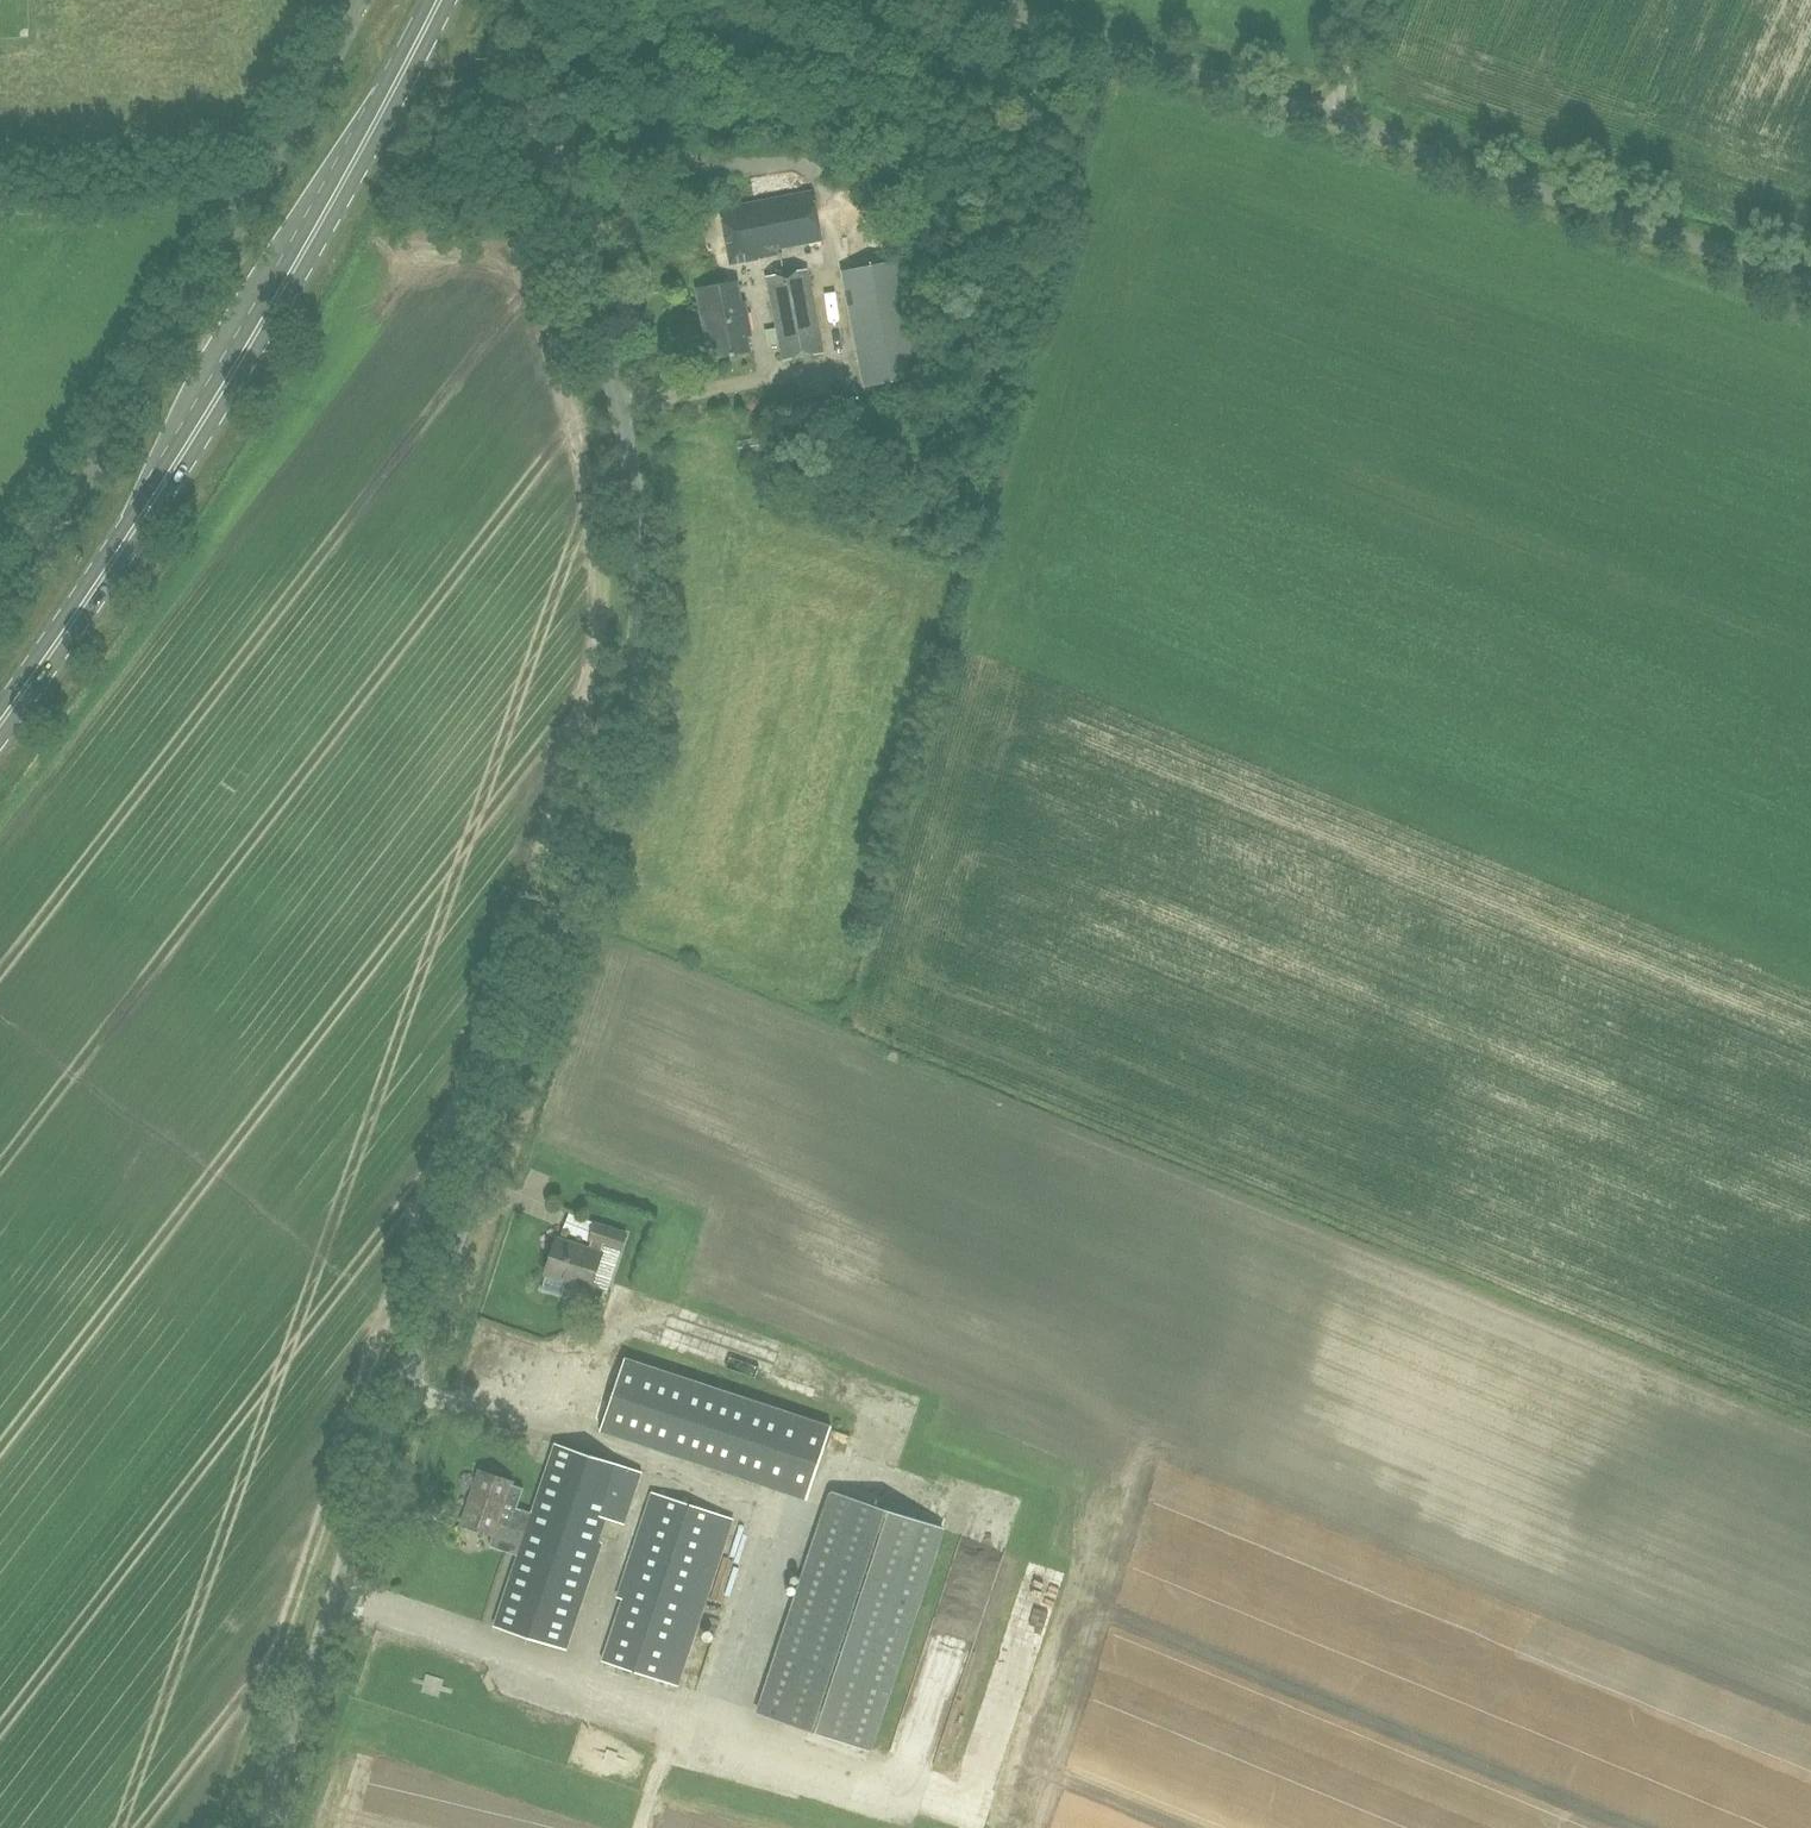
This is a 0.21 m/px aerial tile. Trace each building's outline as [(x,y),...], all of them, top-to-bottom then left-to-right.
[(762,257),(779,254),(778,249),(802,244),(821,239),(811,190),(718,209),(729,265),(762,258),(762,257)] [(841,271),(864,387),(924,375),(900,259),(841,271)] [(824,352),(807,267),(783,273),(766,276),(783,360),(824,352)] [(736,281),(698,288),(705,327),(710,326),(716,358),(749,351),(746,336),(751,335),(745,302),(740,303),(736,281)] [(596,1220),(588,1241),(619,1253),(627,1230),(596,1220)] [(545,1272),(591,1287),(602,1252),(557,1238),(545,1272)] [(831,1424),(626,1357),(601,1431),(806,1499),(831,1424)] [(641,1470),(553,1442),(530,1512),(503,1503),(511,1479),(479,1469),(461,1524),(494,1534),(499,1521),(526,1530),(495,1624),(567,1647),(601,1542),(598,1541),(606,1516),(624,1522),(641,1470)] [(831,1490),(759,1710),(871,1746),(943,1526),(831,1490)] [(732,1519),(652,1492),(618,1596),(622,1597),(602,1659),(677,1684),(732,1519)] [(937,1639),(976,1651),(994,1593),(955,1580),(937,1639)] [(920,1669),(916,1683),(957,1694),(961,1680),(920,1669)]
